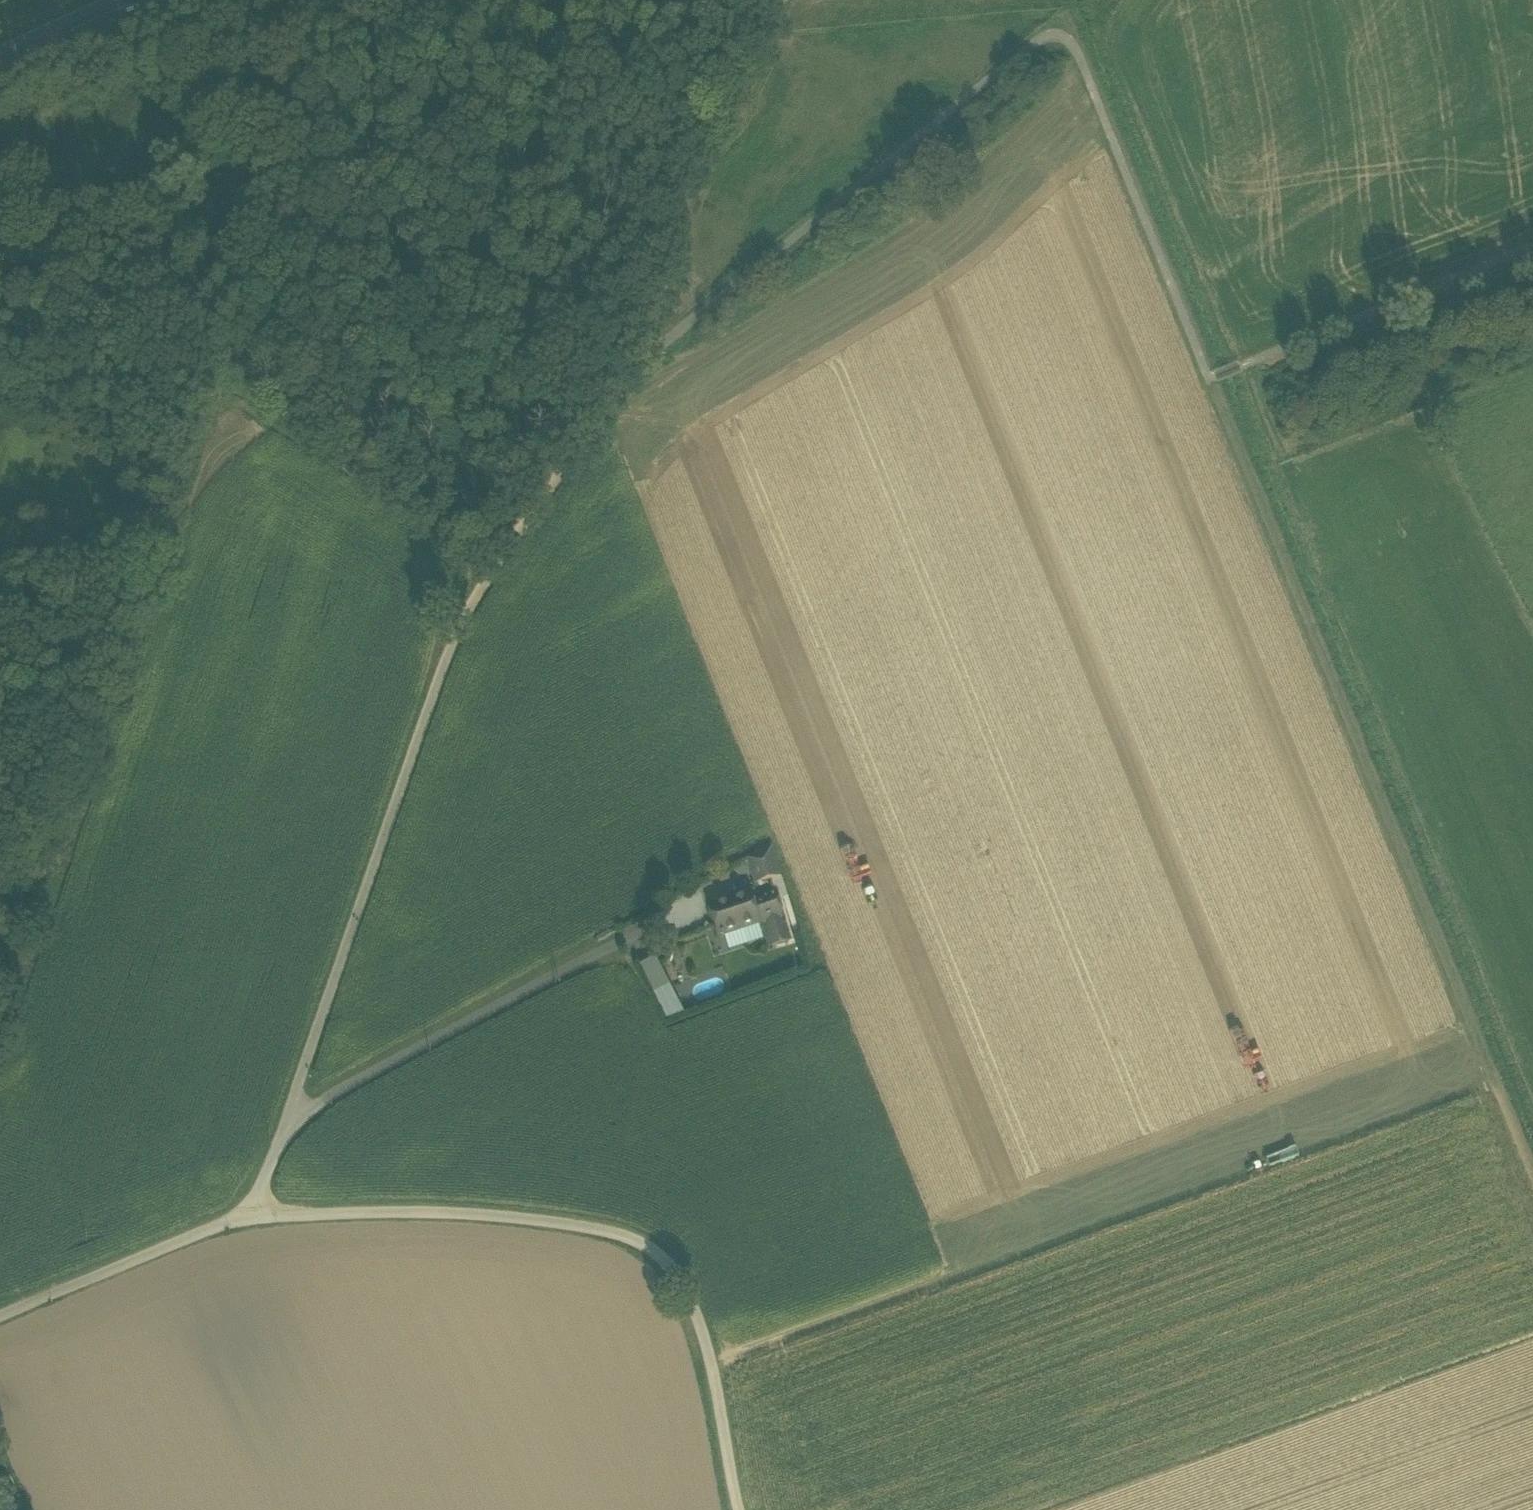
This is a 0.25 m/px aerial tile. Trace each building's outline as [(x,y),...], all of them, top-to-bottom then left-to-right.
[(746,860),(754,886),(781,879),(772,848),(746,860)] [(763,924),(770,946),(788,941),(774,897),(751,904),(748,897),(709,909),(718,938),(725,936),(760,925),(763,924)] [(760,925),(725,936),(728,948),(764,938),(760,925)] [(657,953),(635,964),(663,1019),(684,1009),(657,953)]
